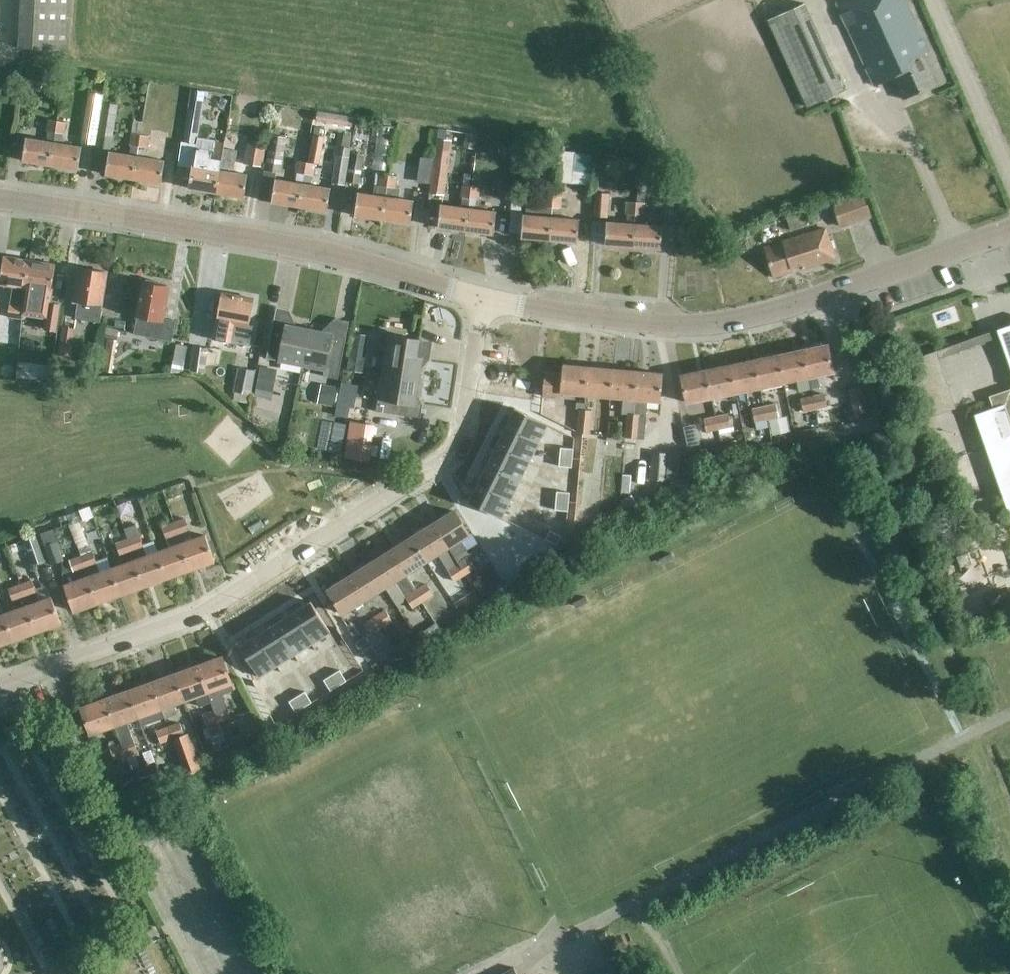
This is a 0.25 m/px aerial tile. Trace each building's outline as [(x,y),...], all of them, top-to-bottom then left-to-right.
[(19,61),(44,62),(45,49),(68,50),(70,0),(22,0),(19,61)] [(836,4),(873,84),(892,75),(903,98),(935,83),(921,51),(926,49),(904,0),(845,0),(836,4)] [(804,3),(767,20),(807,107),(844,90),(804,3)] [(190,88),(182,142),(196,145),(197,145),(206,91),(190,88)] [(96,145),(99,124),(103,94),(98,93),(89,92),(81,143),(85,143),(96,145)] [(95,155),(108,157),(109,151),(111,151),(118,105),(103,103),(95,155)] [(355,117),(318,111),(316,121),(353,127),(355,117)] [(48,131),(46,141),(25,137),(22,160),(50,164),(57,121),(49,119),(47,131),(48,131)] [(62,143),(63,134),(65,134),(67,122),(57,121),(50,164),(78,169),(81,146),(62,143)] [(129,154),(111,151),(109,151),(108,157),(105,173),(133,178),(140,135),(141,135),(142,122),(133,121),(132,133),(130,145),(131,145),(129,154)] [(311,185),(313,175),(314,175),(316,163),(320,164),(325,136),(324,136),(325,128),(316,127),(314,135),(311,150),(309,159),(307,158),(299,206),(326,211),(330,188),(311,185)] [(346,185),(347,182),(350,157),(350,153),(351,148),(349,147),(351,135),(344,134),(342,147),(341,147),(340,156),(337,155),(333,183),(346,185)] [(146,157),(147,148),(148,148),(150,136),(141,135),(140,135),(133,178),(160,183),(164,160),(146,157)] [(271,135),(266,168),(277,170),(280,149),(285,150),(286,137),(271,135)] [(244,163),(263,167),(266,147),(248,144),(244,163)] [(584,157),(602,159),(603,146),(586,144),(584,157)] [(197,145),(196,145),(194,155),(192,165),(188,187),(216,192),(223,149),(215,148),(197,145)] [(453,148),(449,183),(464,185),(467,150),(453,148)] [(228,171),(230,162),(233,151),(223,149),(216,192),(243,197),(247,174),(228,171)] [(364,155),(350,153),(350,157),(347,182),(360,185),(364,155)] [(297,173),(296,183),(274,179),(271,201),(299,206),(307,158),(298,157),(296,172),(297,173)] [(420,157),(416,182),(428,183),(432,158),(420,157)] [(397,188),(398,177),(399,172),(400,164),(391,163),(389,175),(388,175),(382,220),(410,223),(413,201),(399,199),(400,189),(397,188)] [(434,166),(430,194),(443,195),(448,169),(434,166)] [(354,216),(382,220),(388,175),(380,174),(379,185),(375,185),(374,195),(357,193),(354,216)] [(463,198),(461,207),(440,205),(437,227),(465,230),(471,187),(462,186),(461,197),(463,198)] [(477,209),(478,199),(479,199),(480,188),(471,187),(465,230),(493,234),(496,211),(477,209)] [(661,205),(663,194),(647,191),(645,202),(661,205)] [(609,193),(606,193),(595,192),(593,216),(608,217),(609,193)] [(664,217),(679,217),(679,193),(664,192),(664,217)] [(840,229),(871,218),(863,193),(832,203),(840,229)] [(520,237),(548,240),(553,196),(544,195),(544,203),(537,202),(526,202),(525,215),(522,215),(520,237)] [(560,218),(560,211),(560,208),(561,208),(562,196),(553,196),(548,240),(577,243),(579,220),(560,218)] [(627,213),(627,223),(606,222),(605,245),(633,246),(636,202),(627,202),(627,213)] [(650,225),(651,215),(645,214),(646,203),(636,202),(633,246),(661,248),(662,226),(650,225)] [(791,231),(801,228),(806,226),(803,213),(796,215),(787,218),(791,231)] [(783,242),(764,248),(772,277),(791,271),(790,268),(802,265),(803,269),(834,259),(824,229),(783,242)] [(22,315),(30,259),(4,255),(0,279),(0,284),(16,287),(11,317),(21,319),(22,315)] [(30,259),(22,315),(44,318),(43,329),(57,331),(60,307),(49,306),(51,292),(55,263),(30,259)] [(73,301),(79,302),(77,317),(99,320),(106,271),(80,267),(78,283),(75,282),(73,301)] [(133,334),(172,341),(176,319),(163,317),(169,285),(158,283),(159,281),(153,279),(146,279),(146,281),(142,280),(140,290),(141,290),(133,334)] [(0,302),(0,315),(8,316),(12,291),(2,289),(0,302)] [(212,339),(250,345),(253,326),(249,326),(254,298),(221,292),(215,324),(212,326),(211,333),(213,334),(212,339)] [(278,361),(302,365),(308,328),(285,324),(284,330),(272,327),(266,358),(278,360),(278,361)] [(997,330),(1009,368),(1009,325),(997,330)] [(65,326),(60,353),(71,355),(76,328),(65,326)] [(109,328),(108,339),(117,340),(118,330),(109,328)] [(332,333),(308,328),(302,365),(324,369),(323,376),(337,378),(345,341),(331,339),(332,333)] [(346,370),(363,373),(369,335),(352,333),(346,370)] [(385,352),(381,374),(418,380),(422,357),(416,356),(418,339),(386,334),(384,352),(385,352)] [(118,341),(117,340),(108,339),(102,370),(113,372),(118,341)] [(210,355),(220,358),(224,344),(213,341),(210,355)] [(177,343),(174,360),(185,362),(188,345),(177,343)] [(827,345),(802,350),(808,378),(809,378),(833,373),(827,345)] [(194,346),(190,370),(204,372),(208,348),(194,346)] [(13,368),(12,350),(0,350),(0,368),(13,368)] [(778,355),(784,383),(796,380),(799,391),(811,388),(809,378),(808,378),(802,350),(778,355)] [(778,355),(754,360),(760,388),(784,383),(778,355)] [(754,360),(730,365),(736,393),(760,388),(754,360)] [(562,398),(562,393),(585,395),(588,367),(563,365),(562,373),(545,372),(543,396),(562,398)] [(730,365),(706,370),(712,397),(736,393),(730,365)] [(273,392),(277,369),(261,366),(257,389),(273,392)] [(238,367),(234,391),(251,395),(256,371),(238,367)] [(585,395),(610,397),(613,369),(588,367),(585,395)] [(622,414),(627,414),(625,438),(632,438),(638,371),(613,369),(610,397),(623,398),(622,414)] [(681,375),(687,402),(712,397),(706,370),(681,375)] [(644,439),(647,400),(661,401),(663,374),(638,371),(632,438),(638,439),(644,439)] [(381,374),(376,410),(407,415),(409,403),(415,404),(418,380),(381,374)] [(316,403),(335,406),(338,386),(320,383),(316,403)] [(849,389),(855,415),(869,411),(863,385),(849,389)] [(1009,517),(1009,389),(989,396),(993,409),(975,415),(1009,517)] [(825,393),(813,396),(816,410),(828,407),(825,393)] [(816,410),(813,396),(801,398),(804,412),(807,412),(816,410)] [(367,405),(340,399),(336,416),(364,422),(367,405)] [(609,428),(607,400),(594,401),(596,429),(609,428)] [(578,422),(592,422),(592,410),(585,410),(585,403),(577,402),(576,408),(580,408),(580,409),(579,409),(578,422)] [(777,403),(764,406),(766,420),(780,417),(777,403)] [(764,406),(752,408),(755,422),(766,420),(764,406)] [(728,413),(716,416),(719,430),(731,427),(728,413)] [(512,415),(503,432),(536,450),(546,432),(512,415)] [(721,442),(719,430),(716,416),(704,419),(707,432),(700,433),(703,445),(721,442)] [(369,462),(374,424),(349,421),(343,458),(369,462)] [(340,453),(346,424),(334,422),(328,451),(340,453)] [(592,422),(578,422),(577,434),(591,435),(592,422)] [(503,432),(494,451),(527,468),(536,450),(503,432)] [(559,457),(572,458),(573,449),(560,448),(559,457)] [(494,451),(485,468),(518,485),(527,468),(494,451)] [(667,481),(667,479),(666,479),(668,454),(652,452),(650,480),(667,481)] [(666,479),(667,479),(679,480),(681,455),(668,454),(666,479)] [(571,468),(572,458),(559,457),(558,466),(571,468)] [(485,468),(475,486),(509,503),(518,485),(485,468)] [(623,475),(621,494),(630,495),(631,475),(623,475)] [(475,486),(467,504),(500,522),(509,503),(475,486)] [(556,491),(555,501),(568,502),(569,492),(556,491)] [(631,495),(621,502),(625,509),(635,502),(631,495)] [(568,502),(555,501),(555,510),(568,511),(568,502)] [(455,510),(433,524),(448,547),(469,533),(455,510)] [(193,539),(190,531),(185,518),(173,522),(190,569),(213,561),(204,536),(193,539)] [(167,539),(170,548),(157,552),(166,577),(190,569),(173,522),(162,526),(167,539)] [(427,560),(437,554),(455,582),(456,582),(466,597),(475,591),(465,575),(466,575),(458,563),(448,547),(433,524),(413,537),(427,560)] [(58,542),(53,529),(41,534),(44,545),(51,565),(64,560),(58,542)] [(561,536),(549,531),(545,539),(556,545),(561,536)] [(157,552),(148,556),(139,534),(126,538),(143,586),(166,577),(157,552)] [(37,535),(24,539),(32,564),(45,560),(37,535)] [(65,556),(79,556),(78,535),(64,535),(65,556)] [(392,550),(406,573),(427,560),(413,537),(392,550)] [(116,542),(124,564),(111,569),(120,594),(143,586),(126,538),(116,542)] [(405,597),(406,597),(413,608),(424,601),(416,589),(406,573),(392,550),(371,563),(385,586),(395,580),(405,597)] [(956,556),(961,568),(972,564),(968,551),(956,556)] [(97,563),(96,563),(92,552),(80,557),(97,602),(120,594),(111,569),(101,572),(97,563)] [(74,571),(78,580),(64,586),(73,611),(97,602),(80,557),(69,561),(72,572),(74,571)] [(468,557),(458,563),(466,575),(476,568),(468,557)] [(371,563),(350,576),(365,599),(385,586),(371,563)] [(473,582),(477,589),(479,592),(482,597),(502,583),(500,580),(497,575),(493,569),(473,582)] [(350,615),(347,610),(355,606),(361,615),(370,609),(364,600),(365,599),(350,576),(329,590),(344,614),(338,617),(343,625),(349,622),(346,617),(350,615)] [(41,601),(37,592),(32,579),(19,584),(27,606),(36,631),(60,622),(51,597),(41,601)] [(426,583),(416,589),(424,601),(434,595),(426,583)] [(24,597),(19,584),(18,584),(9,588),(8,588),(13,601),(24,597)] [(313,601),(294,613),(312,643),(331,631),(313,601)] [(13,639),(36,631),(27,606),(4,614),(13,639)] [(385,610),(375,616),(382,628),(393,621),(385,610)] [(294,613),(275,625),(293,655),(312,643),(294,613)] [(13,639),(4,614),(0,616),(0,644),(13,639)] [(382,628),(375,616),(363,624),(359,618),(351,622),(355,629),(354,629),(363,641),(364,640),(370,648),(387,637),(381,629),(382,628)] [(275,625),(256,637),(274,667),(293,655),(275,625)] [(439,634),(433,625),(416,636),(422,645),(439,634)] [(256,637),(237,649),(255,679),(274,667),(256,637)] [(222,657),(198,666),(211,701),(214,709),(226,705),(223,694),(234,690),(222,657)] [(184,699),(197,695),(201,705),(211,701),(198,666),(175,674),(184,699)] [(339,670),(331,675),(338,686),(346,681),(339,670)] [(178,713),(174,703),(184,699),(175,674),(152,682),(165,718),(178,713)] [(338,686),(331,675),(323,680),(330,691),(338,686)] [(138,716),(151,711),(155,722),(165,718),(152,682),(129,691),(129,692),(138,716)] [(129,691),(106,699),(115,724),(121,742),(126,756),(138,752),(133,738),(127,720),(138,716),(129,692),(129,691)] [(296,696),(303,708),(311,703),(304,692),(296,696)] [(295,713),(303,708),(296,696),(288,701),(295,713)] [(91,733),(115,724),(106,699),(82,708),(91,733)] [(226,705),(214,709),(220,723),(231,719),(226,705)] [(203,713),(208,727),(220,723),(214,709),(203,713)] [(174,747),(177,746),(185,769),(193,766),(199,764),(188,734),(184,735),(179,722),(168,726),(173,739),(172,740),(174,747)] [(161,744),(162,743),(172,740),(173,739),(168,726),(156,730),(161,744)] [(115,760),(126,756),(121,742),(110,746),(115,760)] [(156,764),(137,771),(143,786),(162,779),(156,764)] [(4,966),(9,966),(8,962),(4,962),(3,951),(5,949),(1,946),(0,948),(0,972),(4,966)] [(602,973),(628,973),(623,963),(602,973)]
